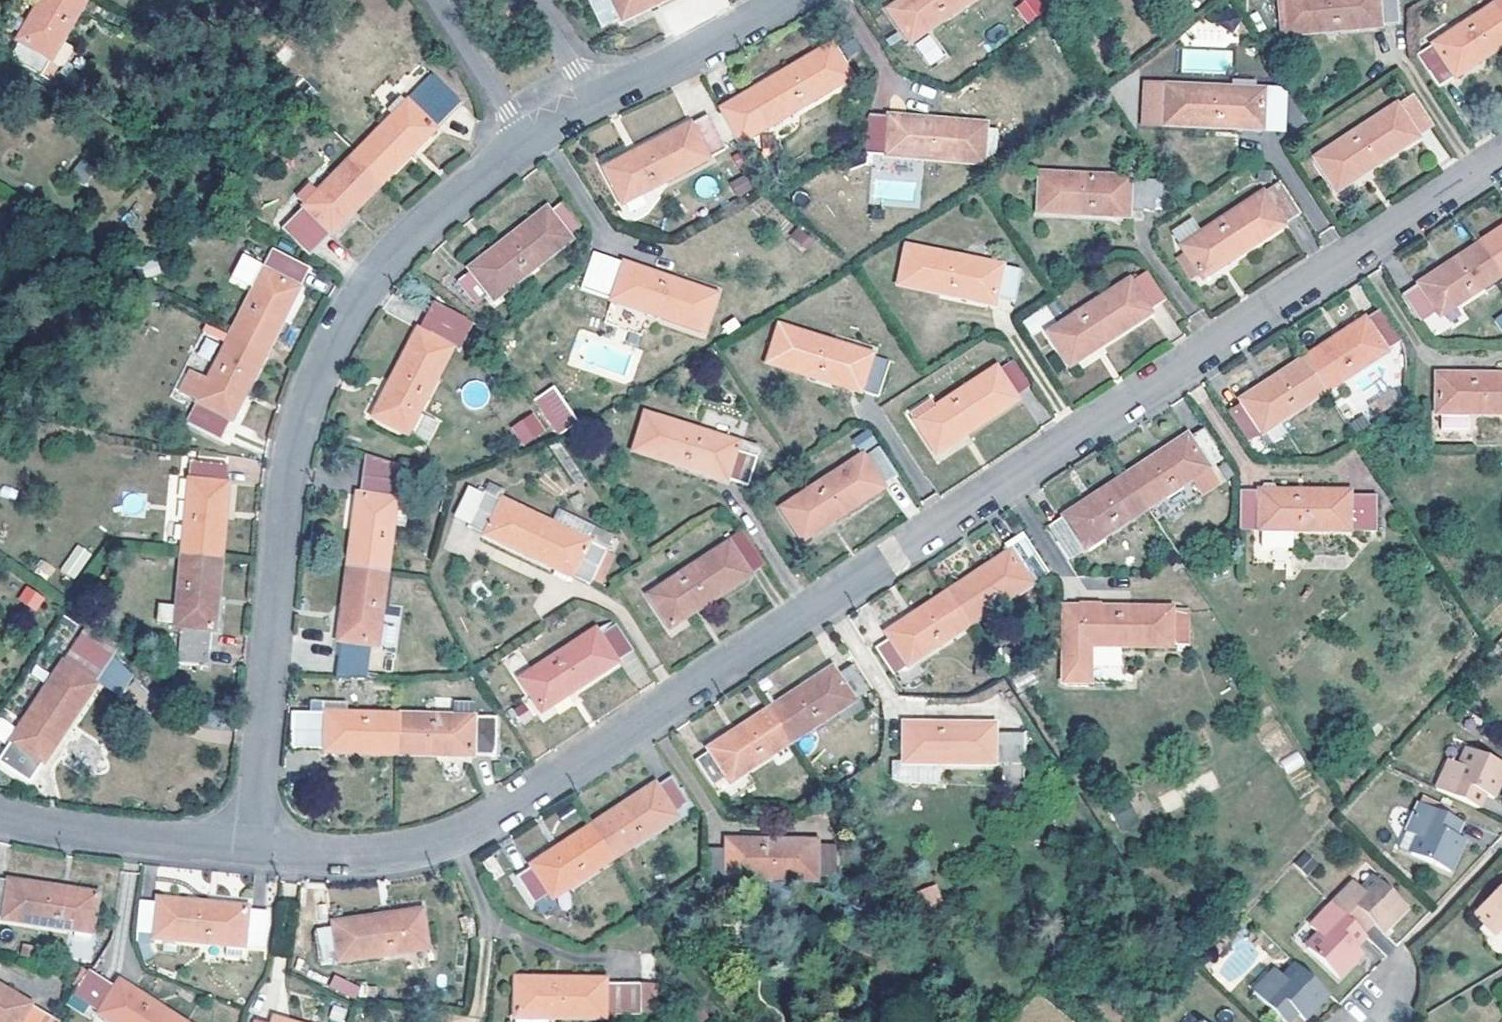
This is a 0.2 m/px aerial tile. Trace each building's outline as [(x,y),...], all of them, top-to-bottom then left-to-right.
[(23,41),(25,42),(14,61),(45,79),(53,64),(63,69),(68,68),(77,54),(75,49),(66,44),(91,0),(46,0),(23,41)] [(626,22),(671,0),(598,0),(591,3),(605,30),(625,20),(626,22)] [(892,11),(911,38),(930,24),(934,29),(976,0),(908,0),(892,11)] [(1014,7),(1027,23),(1046,9),(1039,0),(1023,0),(1014,7)] [(1109,0),(1087,0),(1095,13),(1111,3),(1109,0)] [(1401,0),(1283,0),(1287,35),(1360,29),(1360,22),(1382,20),(1382,27),(1403,25),(1401,0)] [(1442,88),(1501,48),(1501,10),(1498,5),(1461,30),(1464,35),(1442,50),(1438,44),(1420,56),(1442,88)] [(512,13),(504,17),(510,27),(517,23),(512,13)] [(914,43),(928,66),(945,55),(930,32),(914,43)] [(751,96),(752,98),(724,114),(742,145),(854,79),(835,46),(751,96)] [(54,85),(63,69),(53,64),(45,79),(54,85)] [(410,104),(397,118),(359,155),(387,182),(465,104),(437,76),(410,104)] [(1285,130),(1287,92),(1150,86),(1148,125),(1242,128),(1241,132),(1265,133),(1266,130),(1285,130)] [(1323,165),(1340,192),(1438,127),(1417,95),(1339,147),(1342,152),(1323,165)] [(397,118),(410,104),(405,98),(391,112),(397,118)] [(988,130),(989,126),(910,119),(909,126),(894,125),(894,118),(873,116),(870,155),(986,164),(986,160),(988,130)] [(639,191),(642,197),(729,150),(711,117),(609,170),(624,198),(639,191)] [(286,231),(314,258),(387,182),(359,155),(286,231)] [(87,183),(95,167),(79,158),(70,175),(87,183)] [(730,181),(736,195),(752,189),(746,174),(730,181)] [(1165,213),(1166,182),(1056,175),(1044,175),(1043,207),(1043,213),(1115,217),(1115,210),(1132,211),(1165,213)] [(885,196),(909,200),(912,185),(887,181),(885,196)] [(1203,275),(1206,279),(1304,215),(1283,183),(1205,234),(1208,240),(1189,252),(1189,253),(1203,275)] [(642,197),(639,191),(624,198),(627,204),(642,197)] [(461,283),(480,307),(494,296),(512,281),(517,286),(574,241),(572,237),(585,227),(566,203),(553,214),(551,211),(474,270),(476,272),(461,283)] [(807,251),(815,237),(796,226),(788,241),(807,251)] [(1484,243),(1501,271),(1501,231),(1484,243)] [(1484,243),(1406,295),(1423,322),(1441,310),(1457,300),(1460,306),(1501,278),(1501,271),(1484,243)] [(906,244),(897,283),(975,300),(976,294),(1019,303),(1025,271),(906,244)] [(255,288),(259,290),(235,338),(269,356),(312,270),(278,253),(270,269),(265,267),(255,288)] [(708,332),(720,296),(651,272),(650,275),(628,268),(629,264),(598,254),(586,290),(708,332)] [(255,288),(265,267),(251,260),(241,281),(255,288)] [(652,270),(630,262),(629,264),(628,268),(650,275),(651,272),(652,270)] [(1134,283),(1133,282),(1067,325),(1070,330),(1056,340),(1074,366),(1154,314),(1153,312),(1169,302),(1149,274),(1134,283)] [(498,300),(517,286),(512,281),(494,296),(498,300)] [(1444,316),(1460,306),(1457,300),(1441,310),(1444,316)] [(423,332),(422,331),(378,418),(406,433),(417,412),(423,415),(471,321),(437,303),(423,332)] [(1049,306),(1022,317),(1028,332),(1056,321),(1049,306)] [(1307,361),(1328,393),(1407,342),(1385,309),(1307,361)] [(1493,318),(1501,332),(1501,312),(1493,318)] [(43,330),(50,321),(41,314),(33,324),(43,330)] [(879,397),(889,359),(783,327),(772,364),(842,386),(844,380),(854,386),(865,386),(863,392),(879,397)] [(225,442),(269,356),(235,338),(213,382),(195,372),(184,394),(202,403),(191,425),(225,442)] [(1328,393),(1307,361),(1246,401),(1247,403),(1233,413),(1252,443),(1267,433),(1264,427),(1280,417),(1283,423),(1328,393)] [(1034,388),(1018,362),(1002,372),(1000,369),(940,409),(939,409),(942,415),(923,428),(939,453),(941,454),(1021,401),(1019,398),(1034,388)] [(1458,375),(1458,381),(1441,381),(1440,413),(1501,414),(1501,376),(1458,375)] [(556,384),(538,396),(565,436),(583,424),(556,384)] [(914,415),(923,428),(942,415),(939,409),(940,409),(935,401),(914,415)] [(417,438),(428,418),(423,415),(417,412),(406,433),(417,438)] [(509,425),(521,446),(545,433),(533,412),(509,425)] [(649,415),(638,452),(707,474),(709,468),(716,469),(731,474),(729,480),(752,488),(764,451),(756,448),(753,456),(740,452),(742,444),(649,415)] [(1441,415),(1440,429),(1471,430),(1472,416),(1441,415)] [(1267,433),(1283,423),(1280,417),(1264,427),(1267,433)] [(1191,436),(1190,434),(1130,477),(1151,509),(1196,479),(1194,476),(1210,466),(1212,469),(1228,459),(1207,426),(1191,436)] [(789,515),(806,542),(889,489),(887,486),(902,476),(883,449),(868,459),(867,457),(805,497),(809,502),(789,515)] [(364,496),(362,496),(352,569),(391,574),(398,520),(391,519),(394,501),(400,502),(403,485),(405,467),(369,456),(364,496)] [(192,502),(186,555),(226,558),(232,486),(230,485),(232,467),(195,464),(194,483),(201,483),(198,502),(192,502)] [(1198,483),(1214,471),(1212,469),(1210,466),(1194,476),(1196,479),(1198,483)] [(1050,530),(1072,562),(1091,549),(1107,539),(1151,509),(1130,477),(1050,530)] [(198,502),(201,483),(194,483),(192,502),(198,502)] [(505,492),(493,486),(489,493),(502,499),(505,492)] [(1281,492),(1281,498),(1265,498),(1265,492),(1244,491),(1244,530),(1266,530),(1297,531),(1380,532),(1381,496),(1353,496),(1353,493),(1281,492)] [(472,527),(488,495),(482,493),(467,524),(472,527)] [(488,495),(472,527),(561,570),(576,577),(594,586),(596,582),(610,553),(611,551),(592,542),(596,533),(598,529),(566,514),(560,527),(502,499),(489,493),(488,495)] [(408,523),(411,504),(406,503),(400,502),(394,501),(391,519),(398,520),(408,523)] [(1296,548),(1297,531),(1266,530),(1266,547),(1296,548)] [(732,542),(733,545),(667,588),(670,593),(656,602),(674,629),(769,567),(747,532),(732,542)] [(616,541),(596,533),(592,542),(611,551),(616,541)] [(1094,553),(1109,543),(1107,539),(1091,549),(1094,553)] [(1018,596),(1017,594),(1032,583),(1034,586),(1053,574),(1031,541),(953,593),(974,625),(1018,596)] [(60,569),(75,579),(92,553),(77,543),(60,569)] [(605,587),(619,557),(610,553),(596,582),(605,587)] [(216,632),(219,633),(226,558),(186,555),(182,608),(188,608),(186,626),(179,626),(176,666),(213,670),(216,632)] [(55,579),(60,572),(48,563),(43,570),(55,579)] [(391,574),(352,569),(343,642),(345,643),(340,680),(370,680),(375,646),(378,626),(384,627),(391,574)] [(572,584),(576,577),(561,570),(558,577),(572,584)] [(1020,599),(1036,588),(1034,586),(1032,583),(1017,594),(1018,596),(1020,599)] [(17,599),(37,611),(45,597),(26,585),(17,599)] [(891,634),(894,640),(879,650),(897,676),(913,665),(910,660),(925,650),(929,655),(974,625),(953,593),(891,634)] [(157,622),(171,623),(171,602),(157,602),(157,622)] [(186,626),(188,608),(182,608),(179,626),(186,626)] [(1068,683),(1094,684),(1095,647),(1176,648),(1176,609),(1104,608),(1087,608),(1069,608),(1068,683)] [(1190,645),(1190,612),(1176,609),(1176,648),(1190,645)] [(381,647),(384,627),(378,626),(375,646),(381,647)] [(638,653),(620,626),(603,637),(600,632),(539,672),(543,677),(529,686),(546,713),(638,653)] [(32,730),(19,750),(46,768),(125,649),(93,628),(27,726),(32,730)] [(913,665),(929,655),(925,650),(910,660),(913,665)] [(992,679),(994,666),(981,665),(980,678),(992,679)] [(841,676),(837,669),(775,709),(796,742),(841,712),(838,707),(854,696),(858,702),(860,700),(873,692),(856,666),(848,671),(841,676)] [(543,677),(539,672),(525,681),(529,686),(543,677)] [(841,712),(858,702),(854,696),(838,707),(841,712)] [(849,723),(867,711),(860,700),(858,702),(842,712),(849,723)] [(327,715),(327,704),(316,703),(316,715),(327,715)] [(351,716),(351,705),(327,704),(327,715),(351,716)] [(477,719),(478,704),(458,704),(458,718),(477,719)] [(537,720),(528,707),(520,713),(528,726),(537,720)] [(796,742),(775,709),(713,751),(714,752),(700,762),(717,787),(731,777),(747,766),(752,772),(796,742)] [(403,755),(404,717),(351,716),(327,715),(316,715),(296,715),(295,751),(329,752),(329,753),(403,755)] [(477,719),(458,718),(404,717),(403,755),(500,758),(501,719),(477,719)] [(14,724),(0,718),(0,738),(6,741),(14,724)] [(909,763),(943,763),(1029,765),(1029,735),(998,735),(998,726),(926,725),(926,731),(918,731),(909,731),(909,763)] [(19,750),(32,730),(27,726),(14,745),(19,750)] [(1468,803),(1474,790),(1485,794),(1493,798),(1501,780),(1501,764),(1469,748),(1461,766),(1449,760),(1436,788),(1468,803)] [(1298,753),(1281,761),(1287,773),(1304,765),(1298,753)] [(942,785),(943,763),(909,763),(897,762),(897,780),(907,784),(942,785)] [(752,772),(747,766),(731,777),(735,783),(752,772)] [(661,788),(660,786),(598,826),(619,859),(664,829),(661,823),(677,812),(692,802),(676,778),(661,788)] [(1468,803),(1480,808),(1485,794),(1474,790),(1468,803)] [(542,809),(551,834),(582,823),(574,798),(542,809)] [(1137,819),(1129,802),(1115,810),(1124,827),(1137,819)] [(1453,818),(1420,803),(1399,848),(1451,872),(1464,840),(1458,837),(1445,832),(1453,818)] [(664,829),(680,818),(677,812),(661,823),(664,829)] [(1465,823),(1453,818),(1445,832),(1458,837),(1465,823)] [(510,835),(523,857),(548,843),(535,820),(510,835)] [(619,859),(598,826),(537,867),(538,868),(522,878),(538,904),(571,884),(574,888),(619,859)] [(793,881),(818,881),(818,877),(838,877),(838,845),(817,845),(818,842),(751,843),(751,850),(729,851),(729,854),(712,854),(712,886),(730,886),(730,882),(772,882),(793,881)] [(1294,864),(1309,875),(1318,863),(1303,852),(1294,864)] [(482,863),(495,878),(506,869),(493,853),(482,863)] [(1357,927),(1364,933),(1372,923),(1384,933),(1407,907),(1375,876),(1364,890),(1354,881),(1333,903),(1357,927)] [(80,931),(81,925),(98,927),(102,896),(0,881),(0,920),(80,931)] [(793,881),(772,882),(772,900),(775,905),(780,907),(786,907),(790,904),(793,899),(793,881)] [(917,890),(924,908),(942,902),(936,883),(917,890)] [(1474,913),(1498,936),(1501,931),(1501,891),(1498,887),(1474,913)] [(159,945),(159,940),(227,946),(232,946),(232,943),(249,944),(248,948),(270,949),(273,913),(252,911),(252,909),(162,901),(162,904),(145,903),(141,943),(142,943),(151,944),(159,945)] [(1347,938),(1357,927),(1333,903),(1311,926),(1321,935),(1308,948),(1340,978),(1364,953),(1357,947),(1347,938)] [(431,943),(427,912),(338,925),(339,929),(321,932),(326,961),(344,959),(344,963),(416,952),(415,946),(431,943)] [(95,941),(98,927),(81,925),(80,931),(79,939),(95,941)] [(1367,936),(1364,933),(1357,927),(1347,938),(1357,947),(1367,936)] [(157,959),(151,944),(142,943),(149,962),(157,959)] [(247,959),(248,948),(249,944),(232,943),(232,946),(231,958),(247,959)] [(432,950),(431,943),(415,946),(416,952),(432,950)] [(1305,1020),(1330,994),(1298,964),(1285,978),(1275,970),(1254,993),(1280,1016),(1290,1005),(1298,1014),(1305,1020)] [(77,996),(105,1014),(104,1015),(114,1021),(185,1021),(139,992),(136,998),(121,989),(94,972),(77,996)] [(328,989),(357,999),(361,984),(332,975),(328,989)] [(141,988),(127,979),(121,989),(136,998),(139,992),(141,988)] [(610,1020),(610,1015),(646,1015),(646,985),(610,985),(610,981),(538,980),(537,987),(530,987),(521,987),(520,1021),(553,1021),(553,1019),(610,1020)] [(0,985),(0,1021),(62,1021),(0,985)] [(660,1015),(660,985),(646,985),(646,1015),(660,1015)] [(1280,1016),(1285,1021),(1291,1021),(1298,1014),(1290,1005),(1280,1016)] [(713,1020),(703,1008),(687,1019),(690,1021),(710,1021),(713,1020)]
